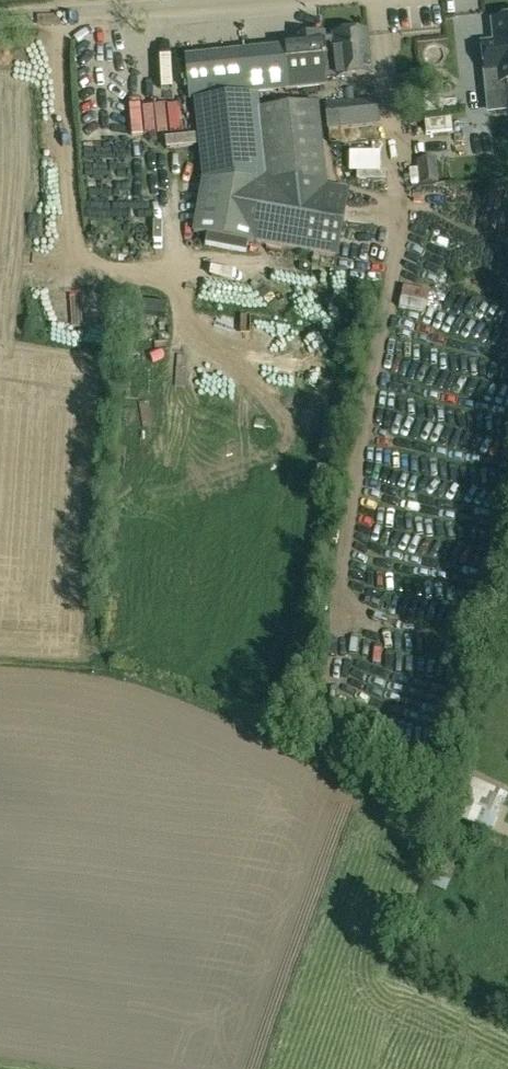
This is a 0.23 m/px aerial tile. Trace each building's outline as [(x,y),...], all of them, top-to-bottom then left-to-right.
[(451,16),(463,16),(464,0),(452,0),(451,16)] [(483,45),(485,71),(499,70),(501,97),(507,96),(507,20),(494,22),(496,44),(483,45)] [(367,31),(333,35),(338,78),(372,74),(367,31)] [(194,234),(257,244),(267,182),(327,184),(319,103),(260,109),(258,92),(326,85),(321,43),(185,58),(190,100),(193,99),(202,186),(194,234)] [(327,130),(380,125),(378,99),(325,103),(327,130)] [(353,143),(354,172),(389,171),(388,141),(353,143)] [(406,186),(439,183),(438,169),(445,168),(443,157),(404,160),(406,186)] [(324,220),(323,238),(340,240),(341,222),(324,220)] [(405,300),(432,303),(434,280),(407,278),(405,300)] [(464,775),(447,813),(491,834),(507,796),(507,794),(464,775)]
